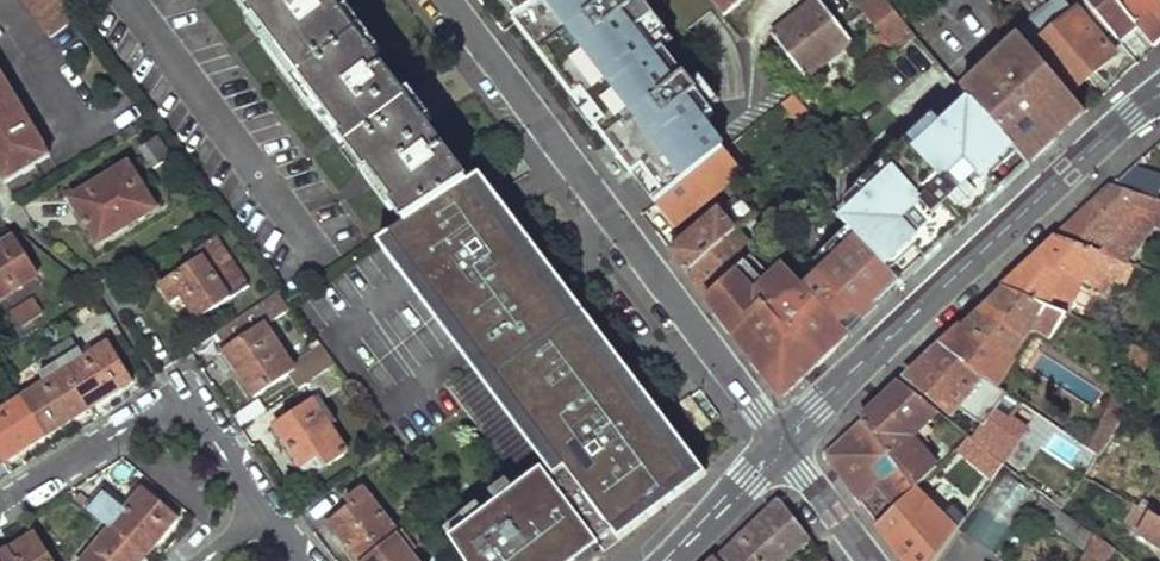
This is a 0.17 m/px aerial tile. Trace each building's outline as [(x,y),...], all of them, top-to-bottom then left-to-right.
[(48,37),(76,17),(64,0),(21,0),(48,37)] [(466,186),(330,0),(238,0),(256,26),(260,23),(345,140),(342,143),(369,178),(372,177),(397,211),(393,213),(404,227),(466,186)] [(530,20),(515,0),(504,0),(523,26),(530,20)] [(530,20),(556,0),(515,0),(530,20)] [(523,26),(657,201),(728,147),(615,0),(556,0),(530,20),(523,26)] [(729,0),(712,0),(718,8),(729,0)] [(718,8),(726,18),(749,0),(729,0),(718,8)] [(889,0),(868,0),(862,5),(899,47),(916,33),(889,0)] [(1032,51),(1073,16),(1060,0),(1059,0),(1017,33),(1025,42),(1032,51)] [(1114,0),(1083,0),(1119,42),(1137,27),(1114,0)] [(1137,27),(1155,50),(1159,45),(1159,0),(1114,0),(1137,27)] [(821,2),(776,38),(807,80),(852,43),(821,2)] [(1032,51),(1071,97),(1117,59),(1077,13),(1073,16),(1032,51)] [(1137,27),(1119,42),(1123,47),(1140,32),(1137,27)] [(1025,42),(966,92),(974,103),(1034,167),(1057,142),(1086,115),(1071,97),(1032,51),(1025,42)] [(3,184),(49,155),(0,74),(0,179),(3,184)] [(815,117),(797,94),(788,101),(806,125),(815,117)] [(933,132),(928,126),(834,214),(848,230),(903,289),(954,242),(1034,167),(974,103),(949,127),(933,132)] [(159,137),(140,148),(153,169),(172,158),(159,137)] [(728,147),(657,201),(674,223),(745,170),(728,147)] [(124,164),(69,198),(96,242),(151,208),(124,164)] [(1134,165),(1112,186),(1159,202),(1159,174),(1134,165)] [(478,178),(466,186),(686,478),(697,470),(478,178)] [(387,238),(555,462),(544,470),(511,496),(495,508),(481,518),(465,530),(448,543),(460,560),(581,560),(590,554),(596,548),(595,546),(686,478),(466,186),(404,227),(387,238)] [(1121,262),(1129,247),(1133,247),(1150,226),(1154,229),(1159,219),(1159,202),(1112,186),(1083,213),(1057,238),(1121,262)] [(720,225),(730,235),(751,217),(756,212),(746,203),(720,225)] [(756,212),(751,217),(755,225),(761,220),(756,212)] [(751,217),(730,235),(735,243),(755,225),(751,217)] [(688,272),(730,235),(720,225),(714,219),(679,247),(674,240),(667,245),(688,272)] [(821,276),(808,289),(840,323),(851,336),(903,289),(848,230),(810,265),(821,276)] [(708,299),(751,263),(735,243),(730,235),(688,272),(698,286),(708,299)] [(387,238),(375,246),(544,470),(555,462),(387,238)] [(1002,288),(1064,314),(1072,299),(1068,297),(1076,283),(1099,293),(1106,280),(1120,285),(1129,265),(1121,262),(1057,238),(1029,263),(1002,288)] [(32,277),(8,240),(0,245),(0,297),(32,277)] [(201,264),(148,297),(157,314),(171,306),(184,328),(226,302),(222,295),(242,282),(218,243),(196,257),(201,264)] [(751,263),(708,299),(733,333),(777,390),(795,390),(817,369),(851,336),(840,323),(808,289),(791,269),(779,280),(758,257),(751,263)] [(961,326),(1011,361),(1031,330),(1048,341),(1064,314),(1002,288),(982,307),(961,326)] [(9,312),(21,329),(45,312),(33,296),(9,312)] [(265,324),(215,357),(229,374),(232,372),(251,400),(297,370),(265,324)] [(982,375),(997,385),(1011,361),(961,326),(950,336),(940,345),(982,375)] [(1153,352),(1131,343),(1124,361),(1145,370),(1153,352)] [(919,364),(905,378),(951,413),(982,375),(940,345),(919,364)] [(60,374),(81,408),(99,396),(102,401),(126,385),(102,347),(65,370),(54,352),(48,355),(60,374)] [(17,401),(43,440),(67,424),(64,419),(81,408),(60,374),(48,355),(39,362),(50,380),(17,401)] [(331,366),(304,384),(314,399),(318,401),(321,400),(344,384),(331,366)] [(859,421),(911,492),(937,468),(909,438),(937,412),(900,383),(878,403),(859,421)] [(795,390),(777,390),(784,400),(795,390)] [(85,412),(102,401),(99,396),(81,408),(85,412)] [(1117,434),(1130,402),(1113,396),(1100,423),(1117,434)] [(314,399),(311,401),(328,426),(335,422),(321,400),(318,401),(314,399)] [(14,451),(17,456),(43,440),(17,401),(0,412),(0,459),(14,451)] [(311,401),(268,431),(278,446),(283,443),(300,471),(313,463),(319,472),(347,453),(328,426),(311,401)] [(85,412),(81,408),(64,419),(67,424),(85,412)] [(849,491),(875,526),(911,492),(859,421),(822,455),(849,491)] [(1117,434),(1100,423),(1087,449),(1098,457),(1111,442),(1113,438),(1117,434)] [(969,438),(980,447),(986,439),(975,430),(969,438)] [(969,438),(955,451),(992,481),(1004,465),(980,447),(969,438)] [(1098,457),(1095,460),(1103,466),(1110,457),(1115,457),(1122,447),(1111,442),(1098,457)] [(283,443),(278,446),(303,483),(319,472),(313,463),(300,471),(283,443)] [(1098,457),(1087,449),(1077,463),(1081,466),(1078,473),(1084,476),(1090,467),(1095,460),(1098,457)] [(0,459),(0,467),(17,456),(14,451),(0,459)] [(703,478),(697,470),(686,478),(595,546),(596,548),(601,554),(703,478)] [(990,554),(1033,496),(1005,475),(962,533),(990,554)] [(488,498),(495,508),(511,496),(504,486),(488,498)] [(110,531),(139,557),(153,541),(157,545),(176,522),(143,492),(124,511),(104,494),(89,513),(110,531)] [(963,521),(949,509),(938,519),(911,492),(875,526),(897,554),(902,560),(934,560),(963,521)] [(1039,492),(1029,511),(1085,556),(1096,535),(1061,508),(1039,492)] [(400,537),(369,497),(331,525),(350,551),(347,556),(351,560),(369,560),(398,539),(400,537)] [(720,560),(787,560),(810,538),(781,500),(773,501),(745,530),(717,559),(720,560)] [(1135,505),(1134,504),(1125,522),(1140,529),(1137,535),(1159,549),(1159,519),(1135,505)] [(458,520),(465,530),(481,518),(474,508),(458,520)] [(369,560),(416,560),(406,548),(437,525),(430,514),(400,537),(398,539),(369,560)] [(110,531),(85,560),(143,560),(139,557),(110,531)] [(1096,535),(1085,556),(1082,560),(1107,560),(1116,549),(1096,535)] [(34,538),(0,560),(48,560),(34,538)] [(153,541),(139,557),(143,560),(157,545),(153,541)]
